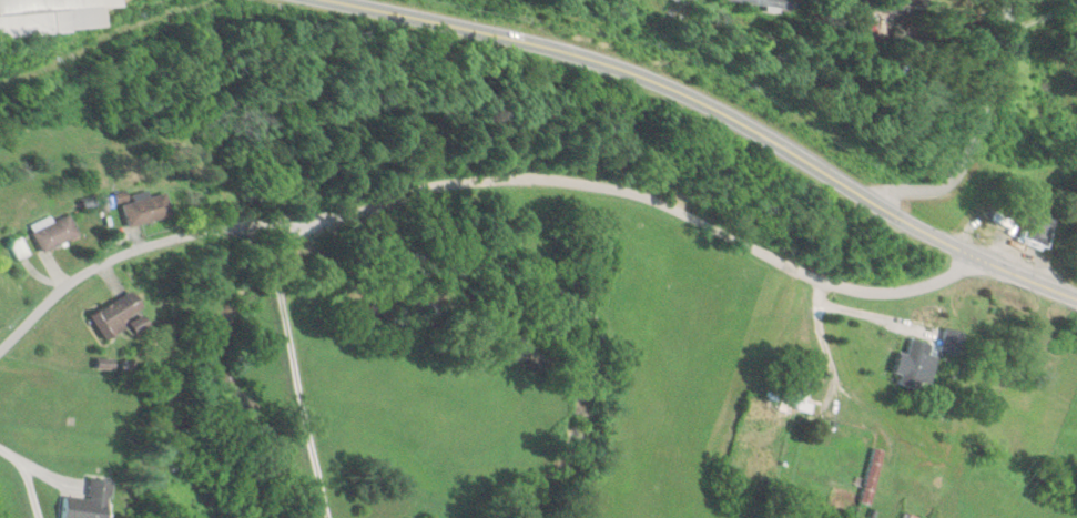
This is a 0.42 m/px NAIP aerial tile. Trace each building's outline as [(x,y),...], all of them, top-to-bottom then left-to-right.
[(110,30),(108,10),(126,8),(126,0),(3,0),(5,18),(0,18),(0,41),(110,30)] [(736,3),(801,12),(802,0),(736,0),(736,3)] [(129,228),(173,216),(167,192),(123,204),(129,228)] [(1049,245),(1058,218),(1017,204),(1007,231),(1049,245)] [(32,228),(42,252),(79,237),(70,214),(42,226),(41,224),(32,228)] [(91,316),(106,340),(148,315),(134,290),(91,316)] [(897,382),(920,388),(931,344),(909,338),(897,382)] [(883,449),(873,447),(860,502),(870,504),(883,449)] [(90,478),(89,497),(64,496),(63,517),(111,517),(113,479),(90,478)]
